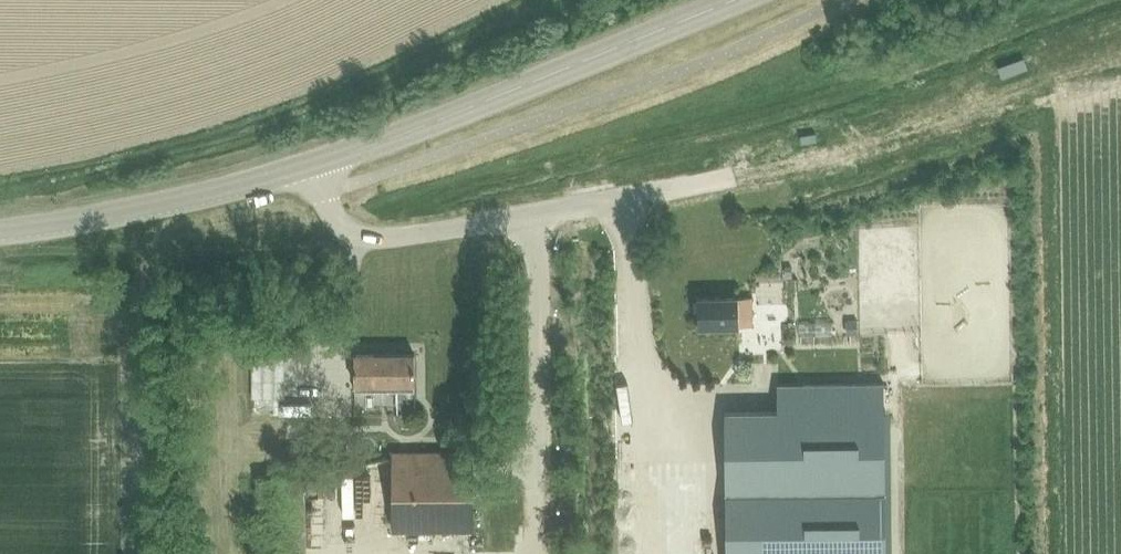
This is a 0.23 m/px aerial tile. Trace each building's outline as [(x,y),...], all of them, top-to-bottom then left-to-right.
[(738,319),(751,319),(751,302),(738,302),(738,298),(697,298),(697,327),(738,327),(738,319)] [(804,332),(824,330),(823,319),(803,322),(804,332)] [(413,382),(413,353),(353,354),(353,383),(354,383),(354,391),(413,390),(413,382)] [(724,412),(725,553),(885,553),(883,384),(803,385),(803,411),(724,412)] [(472,531),(472,453),(393,453),(393,531),(472,531)]
